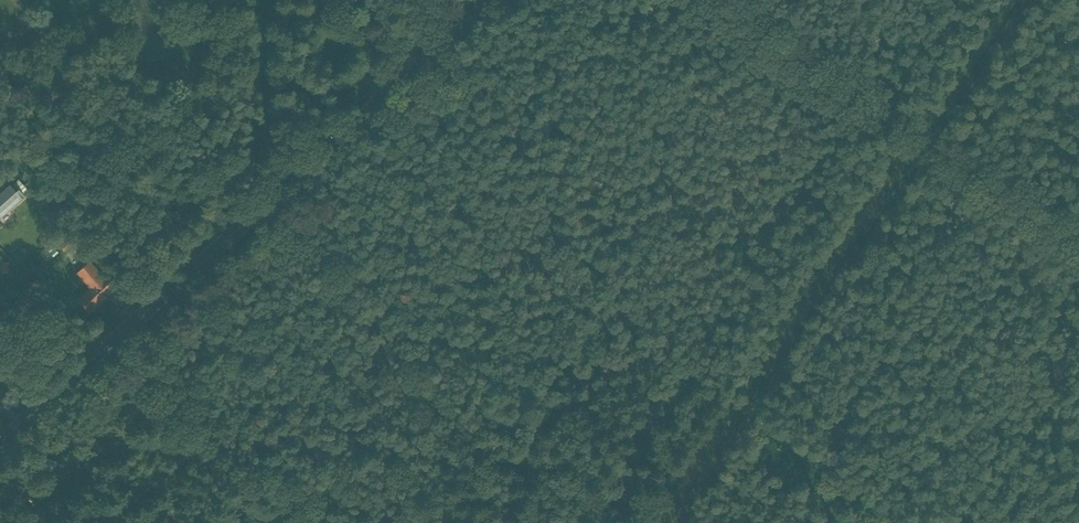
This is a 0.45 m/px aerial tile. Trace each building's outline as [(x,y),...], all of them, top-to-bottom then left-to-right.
[(21,197),(7,182),(0,188),(0,217),(21,197)] [(84,314),(113,290),(87,259),(73,271),(88,289),(74,301),(84,314)] [(1,273),(9,269),(4,261),(0,263),(0,271),(1,273)]
